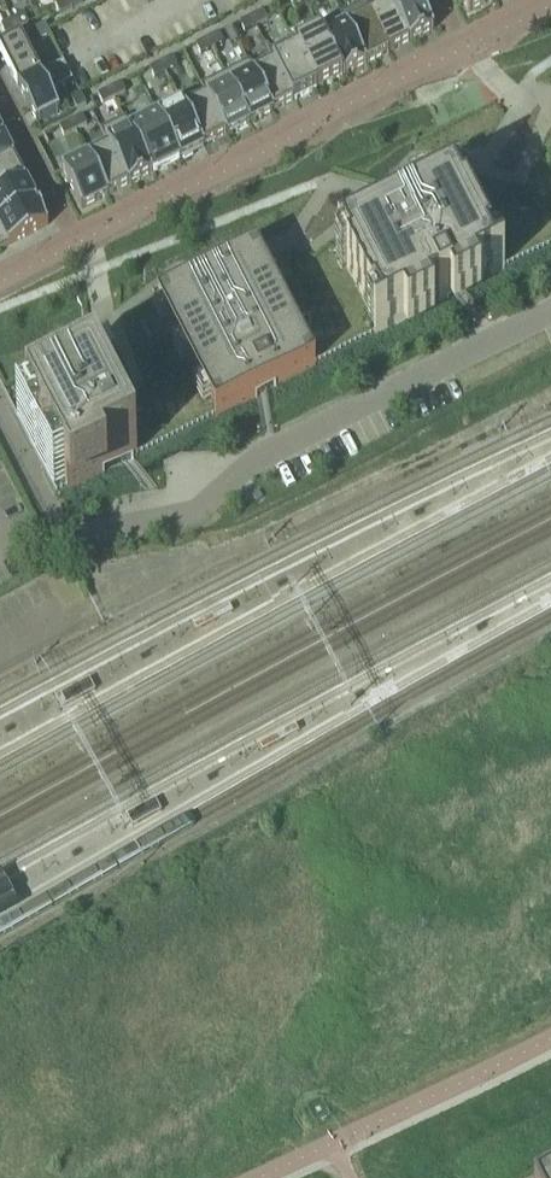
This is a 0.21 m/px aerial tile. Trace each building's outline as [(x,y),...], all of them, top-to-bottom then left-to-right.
[(54,5),(59,15),(71,9),(66,0),(64,0),(54,5)] [(71,9),(82,3),(80,0),(66,0),(71,9)] [(363,3),(389,53),(409,42),(388,0),(387,0),(388,4),(370,13),(364,3),(363,3)] [(409,42),(433,30),(418,0),(388,0),(409,42)] [(467,13),(492,0),(460,0),(467,13)] [(359,6),(340,15),(365,65),(389,53),(363,3),(359,6)] [(262,11),(250,17),(255,27),(267,21),(262,11)] [(23,15),(12,21),(17,30),(28,24),(23,15)] [(342,21),(320,32),(342,76),(365,65),(340,15),(339,16),(342,21)] [(250,17),(239,23),(244,33),(255,27),(250,17)] [(12,21),(0,27),(5,36),(17,30),(12,21)] [(44,24),(35,29),(41,41),(50,36),(44,24)] [(237,42),(230,28),(224,31),(231,45),(237,42)] [(292,39),(291,40),(316,89),(342,76),(320,32),(295,45),(292,39)] [(218,34),(207,40),(211,49),(223,43),(218,34)] [(0,47),(0,53),(17,86),(40,75),(38,71),(20,37),(0,47)] [(207,40),(195,45),(200,55),(211,49),(207,40)] [(291,40),(268,52),(293,101),(316,89),(291,40)] [(248,62),(247,62),(273,112),(283,107),(293,101),(268,52),(267,52),(272,63),(254,72),(248,62)] [(172,57),(160,63),(165,73),(177,67),(172,57)] [(247,62),(224,74),(249,124),(273,112),(247,62)] [(40,75),(17,86),(36,124),(59,113),(51,97),(49,93),(72,82),(63,63),(40,75)] [(160,63),(149,69),(154,79),(165,73),(160,63)] [(8,404),(15,417),(96,376),(136,455),(176,434),(215,415),(214,413),(216,412),(211,403),(169,321),(160,302),(255,253),(311,363),(313,362),(314,364),(346,348),(349,346),(368,336),(374,333),(374,332),(373,331),(378,328),(382,326),(374,312),(371,314),(362,298),(357,287),(350,274),(346,266),(350,264),(342,249),(339,251),(337,248),(358,238),(388,222),(408,212),(456,187),(458,190),(454,192),(461,207),(465,205),(466,206),(480,233),(490,253),(486,255),(493,269),(500,266),(502,265),(503,266),(503,267),(547,245),(550,243),(550,67),(482,102),(277,207),(0,348),(0,388),(8,404)] [(224,74),(201,86),(226,135),(249,124),(224,74)] [(120,84),(109,90),(113,99),(125,93),(120,84)] [(179,97),(178,98),(203,147),(226,135),(201,86),(200,86),(205,97),(184,108),(179,97)] [(109,90),(97,95),(102,105),(113,99),(109,90)] [(80,94),(70,99),(76,111),(86,106),(80,94)] [(178,98),(155,110),(180,159),(182,158),(183,161),(192,156),(191,153),(203,147),(178,98)] [(125,118),(124,119),(151,174),(180,159),(155,110),(127,124),(125,118)] [(81,116),(70,122),(75,131),(86,126),(81,116)] [(124,119),(100,131),(128,185),(151,174),(124,119)] [(70,122),(59,128),(63,137),(75,131),(70,122)] [(107,147),(88,157),(108,196),(128,185),(100,131),(99,131),(107,147)] [(0,138),(0,164),(13,158),(2,137),(0,138)] [(88,157),(61,170),(61,171),(81,210),(108,196),(88,157)] [(0,164),(0,194),(25,181),(13,158),(0,164)] [(0,194),(0,220),(35,202),(25,181),(0,194)] [(358,238),(337,248),(339,251),(342,249),(350,264),(346,266),(350,274),(357,287),(362,298),(371,314),(374,312),(382,326),(378,328),(373,331),(374,332),(374,333),(375,334),(403,320),(407,328),(420,321),(434,314),(429,306),(443,299),(449,296),(453,304),(466,298),(480,291),(476,282),(494,273),(504,268),(503,267),(503,266),(502,265),(500,266),(493,269),(486,255),(490,253),(480,233),(466,206),(465,205),(461,207),(454,192),(458,190),(456,187),(408,212),(388,222),(358,238)] [(0,220),(0,250),(47,226),(35,202),(0,220)] [(255,253),(160,302),(169,321),(211,403),(216,412),(214,413),(215,415),(260,392),(313,365),(315,365),(314,364),(313,362),(311,363),(255,253)] [(136,455),(96,376),(15,417),(43,472),(55,496),(66,490),(71,499),(76,497),(97,486),(107,481),(103,472),(126,460),(136,455)]
